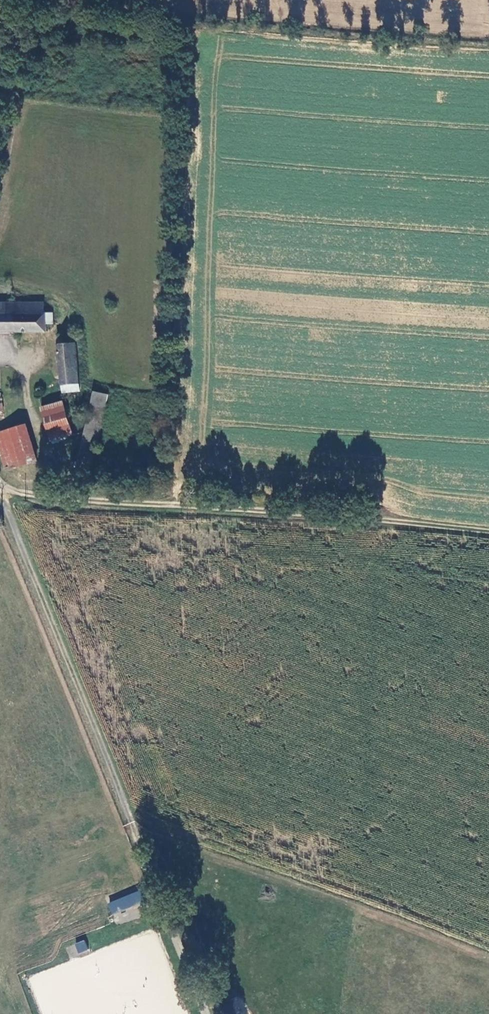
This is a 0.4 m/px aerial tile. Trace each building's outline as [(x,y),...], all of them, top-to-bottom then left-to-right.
[(46,335),(46,308),(0,308),(0,335),(46,335)] [(59,349),(62,387),(78,386),(75,347),(59,349)] [(62,399),(38,406),(49,443),(73,436),(62,399)] [(97,399),(77,473),(91,476),(110,402),(97,399)] [(36,462),(27,424),(0,430),(0,459),(3,470),(36,462)] [(111,914),(143,901),(139,891),(107,903),(111,914)] [(77,953),(87,950),(85,940),(74,943),(77,953)]
